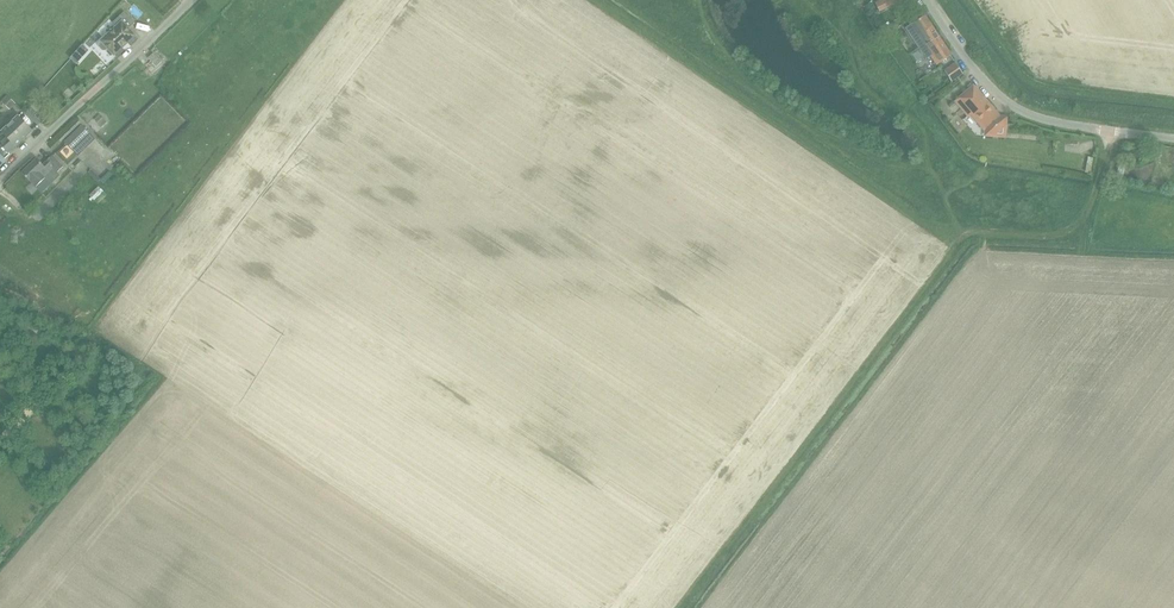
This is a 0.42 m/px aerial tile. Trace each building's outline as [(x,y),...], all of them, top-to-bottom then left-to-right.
[(116,26),(99,43),(99,46),(103,50),(105,51),(108,48),(115,55),(123,47),(122,46),(127,41),(128,42),(135,35),(129,29),(135,23),(125,12),(114,23),(116,26)] [(914,22),(913,23),(906,28),(924,55),(925,54),(927,58),(933,54),(938,62),(950,54),(924,16),(914,22)] [(168,60),(176,53),(168,44),(160,52),(168,60)] [(153,54),(148,58),(157,67),(162,62),(153,54)] [(956,63),(945,70),(951,81),(963,74),(956,63)] [(962,96),(955,102),(967,115),(970,113),(985,131),(985,135),(1005,136),(1006,124),(1006,117),(1001,117),(999,117),(996,117),(994,114),(994,111),(985,100),(983,102),(971,88),(962,96)] [(69,89),(64,94),(69,99),(75,95),(69,89)] [(10,110),(16,104),(7,95),(1,101),(10,110)] [(45,108),(36,116),(42,123),(51,115),(45,108)] [(100,114),(95,120),(101,127),(107,121),(100,114)] [(5,160),(10,155),(7,152),(15,145),(15,146),(32,131),(19,117),(2,132),(3,134),(0,137),(0,141),(0,142),(0,155),(5,160)] [(65,143),(78,156),(83,151),(78,146),(90,134),(83,126),(65,143)] [(22,172),(21,173),(30,182),(36,187),(44,179),(48,175),(53,181),(59,175),(57,173),(63,167),(61,164),(52,155),(46,162),(47,163),(44,166),(37,158),(22,172)] [(1087,156),(1085,172),(1091,173),(1094,158),(1087,156)] [(77,189),(89,178),(84,173),(73,184),(77,189)] [(13,199),(26,208),(30,202),(18,193),(13,199)]
